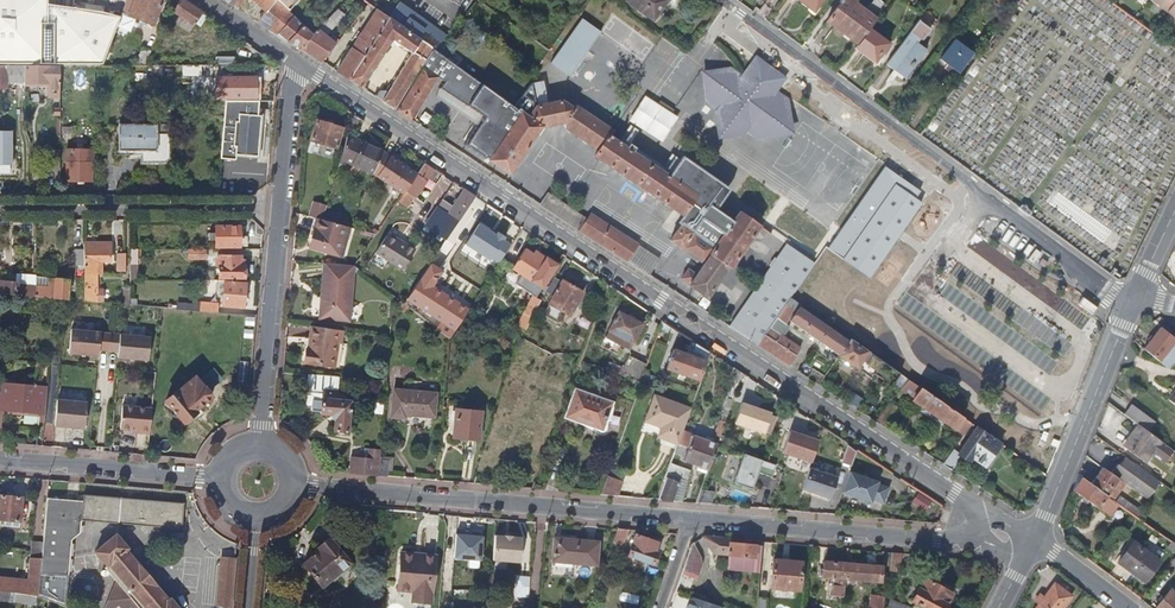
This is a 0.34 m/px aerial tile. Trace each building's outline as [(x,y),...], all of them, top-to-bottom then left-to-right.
[(25,66),(59,65),(102,65),(122,13),(65,6),(65,26),(46,26),(47,6),(47,0),(0,0),(0,65),(25,66)] [(162,2),(158,0),(127,0),(122,13),(154,25),(162,2)] [(182,0),(181,0),(174,12),(194,25),(202,13),(190,5),(182,0)] [(232,5),(237,8),(242,0),(235,0),(232,5)] [(265,11),(259,19),(269,27),(268,28),(282,37),(289,42),(301,47),(313,34),(288,9),(283,4),(278,0),(253,0),(265,11)] [(297,0),(278,0),(283,4),(288,9),(297,0)] [(667,0),(627,0),(653,19),(667,0)] [(824,0),(798,0),(811,10),(814,6),(818,8),(824,0)] [(866,12),(867,12),(865,11),(855,3),(857,0),(844,0),(828,21),(858,44),(870,29),(876,20),(866,12)] [(876,20),(887,5),(880,0),(874,0),(865,11),(867,12),(866,12),(876,20)] [(1018,2),(1016,0),(996,0),(1011,11),(1018,2)] [(1174,19),(1174,0),(1150,0),(1174,19)] [(362,87),(393,40),(413,53),(383,101),(395,109),(433,48),(428,45),(418,38),(424,29),(442,42),(447,35),(401,1),(390,18),(366,53),(349,79),(360,86),(362,87)] [(65,26),(65,6),(47,6),(46,26),(65,26)] [(322,61),(336,44),(329,38),(326,36),(345,15),(338,9),(313,34),(301,47),(310,53),(322,61)] [(366,53),(390,18),(378,9),(352,48),(359,52),(361,50),(366,53)] [(202,13),(194,25),(201,29),(209,17),(202,13)] [(566,73),(598,28),(579,14),(547,60),(566,73)] [(918,25),(928,32),(935,23),(925,16),(918,25)] [(899,82),(924,49),(919,46),(929,33),(928,32),(918,25),(917,24),(886,65),(894,70),(887,80),(891,83),(894,79),(899,82)] [(875,63),(889,44),(870,29),(858,44),(855,49),(875,63)] [(329,38),(336,44),(339,39),(333,34),(329,38)] [(435,50),(436,51),(440,46),(431,40),(428,45),(433,48),(435,50)] [(973,53),(955,40),(941,59),(948,64),(959,72),(973,53)] [(443,56),(448,49),(441,44),(440,46),(436,51),(443,56)] [(146,65),(152,51),(143,48),(136,65),(146,65)] [(349,79),(366,53),(361,50),(359,52),(352,48),(337,71),(338,72),(346,77),(349,79)] [(688,286),(706,299),(728,268),(730,269),(760,226),(740,212),(732,223),(717,212),(730,192),(683,159),(670,178),(641,158),(645,151),(625,137),(619,144),(609,137),(614,131),(576,105),(574,108),(563,100),(549,103),(544,77),(534,79),(514,106),(443,56),(436,51),(435,50),(397,111),(411,120),(439,75),(448,82),(443,89),(487,120),(468,146),(487,159),(487,158),(509,174),(541,127),(564,123),(565,128),(598,151),(595,157),(683,216),(679,222),(682,224),(670,241),(703,264),(696,275),(687,269),(681,279),(689,285),(688,286)] [(769,67),(755,58),(752,63),(765,72),(769,67)] [(741,77),(732,71),(703,76),(708,105),(715,111),(719,136),(745,132),(753,138),(788,133),(782,97),(775,92),(784,79),(769,67),(765,72),(752,63),(741,77)] [(961,73),(959,72),(948,64),(944,68),(957,78),(961,73)] [(11,76),(25,76),(25,66),(0,65),(0,89),(6,89),(6,83),(11,84),(11,76)] [(60,96),(59,65),(25,66),(25,76),(25,83),(35,83),(35,92),(52,92),(52,96),(60,96)] [(219,77),(219,65),(200,65),(200,76),(219,77)] [(256,98),(255,77),(234,78),(233,98),(256,98)] [(645,96),(629,122),(662,144),(679,118),(645,96)] [(258,156),(261,128),(257,128),(258,115),(239,114),(238,122),(236,122),(234,146),(236,146),(236,154),(258,156)] [(357,126),(359,118),(354,114),(351,125),(357,126)] [(156,120),(156,124),(156,134),(169,134),(169,123),(160,123),(160,120),(156,120)] [(337,148),(343,128),(317,120),(311,141),(337,148)] [(169,154),(169,134),(156,134),(156,124),(119,124),(119,150),(142,151),(142,163),(165,162),(167,160),(169,157),(169,154)] [(72,143),(72,127),(62,127),(62,143),(72,143)] [(12,165),(12,131),(0,131),(0,165),(12,165)] [(376,167),(383,152),(347,136),(341,159),(373,174),(376,167)] [(60,171),(60,152),(46,152),(46,171),(60,171)] [(416,175),(383,152),(376,167),(373,174),(403,194),(416,175)] [(91,181),(91,161),(66,161),(66,180),(91,181)] [(429,178),(435,169),(434,168),(433,168),(425,162),(416,175),(403,194),(398,201),(405,205),(407,207),(414,196),(415,197),(429,178)] [(885,167),(827,250),(870,280),(922,204),(916,199),(921,192),(885,167)] [(435,169),(429,178),(433,181),(439,172),(435,169)] [(460,220),(476,196),(465,189),(455,182),(451,187),(457,191),(449,202),(444,198),(439,206),(460,220)] [(451,187),(444,198),(449,202),(457,191),(451,187)] [(580,231),(588,218),(547,191),(539,204),(580,231)] [(405,205),(398,201),(395,205),(401,209),(405,205)] [(322,220),(326,206),(313,203),(309,216),(318,218),(322,220)] [(445,241),(460,220),(439,206),(425,227),(445,241)] [(334,223),(336,214),(328,211),(325,220),(334,223)] [(637,244),(590,215),(588,218),(580,231),(629,263),(632,265),(643,250),(636,245),(637,244)] [(347,238),(349,227),(334,223),(325,220),(322,220),(318,218),(310,248),(347,257),(351,240),(347,238)] [(375,222),(369,232),(375,234),(381,226),(375,222)] [(240,246),(240,226),(216,225),(215,232),(209,232),(209,239),(215,239),(215,246),(240,246)] [(491,273),(515,237),(501,228),(466,281),(480,290),(491,273)] [(414,250),(401,240),(400,242),(388,233),(376,248),(402,267),(408,259),(414,250)] [(96,274),(96,261),(110,261),(110,244),(84,244),(84,250),(84,267),(84,274),(96,274)] [(729,328),(756,345),(789,298),(801,282),(812,265),(786,246),(729,328)] [(144,248),(131,248),(130,279),(138,279),(138,264),(143,264),(144,248)] [(207,258),(207,248),(189,248),(189,258),(207,258)] [(535,297),(557,264),(536,250),(533,254),(525,248),(512,268),(521,274),(515,284),(535,297)] [(84,267),(84,250),(75,250),(75,267),(84,267)] [(651,277),(662,262),(643,250),(632,265),(651,277)] [(375,253),(372,259),(382,265),(386,259),(375,253)] [(245,278),(245,266),(241,266),(241,256),(220,256),(219,277),(245,278)] [(404,269),(410,261),(408,259),(402,267),(404,269)] [(348,320),(354,266),(324,263),(319,317),(348,320)] [(436,278),(441,271),(430,264),(425,271),(436,278)] [(467,309),(431,285),(436,278),(425,271),(407,298),(442,321),(437,328),(448,337),(467,309)] [(97,302),(96,274),(84,274),(84,279),(84,301),(97,302)] [(35,296),(36,285),(25,284),(25,278),(4,276),(4,287),(3,293),(35,296)] [(67,299),(69,279),(50,278),(49,287),(36,285),(35,296),(67,299)] [(570,316),(583,293),(563,281),(562,282),(553,278),(547,290),(555,294),(549,304),(570,316)] [(244,307),(247,283),(225,281),(225,283),(224,297),(223,305),(244,307)] [(224,297),(225,283),(217,282),(216,296),(224,297)] [(801,282),(789,298),(797,304),(808,287),(801,282)] [(1098,308),(1083,297),(1078,303),(1093,314),(1098,308)] [(788,328),(783,324),(786,320),(838,356),(847,342),(798,309),(800,306),(797,304),(789,298),(756,345),(788,366),(795,356),(793,354),(795,352),(797,353),(800,349),(779,336),(774,343),(771,341),(778,331),(783,334),(788,328)] [(408,307),(399,300),(395,306),(404,313),(408,307)] [(193,303),(178,302),(177,309),(200,311),(201,301),(193,301),(193,303)] [(218,312),(219,303),(201,301),(200,311),(218,312)] [(103,304),(93,303),(92,311),(102,313),(103,304)] [(532,318),(537,308),(529,303),(523,314),(532,318)] [(630,349),(643,323),(619,311),(605,337),(622,345),(630,349)] [(528,326),(532,318),(523,314),(519,321),(528,326)] [(528,326),(519,321),(517,325),(526,330),(528,326)] [(336,364),(338,340),(340,340),(342,327),(312,324),(310,338),(313,338),(311,348),(308,348),(306,361),(336,364)] [(1174,362),(1174,339),(1159,327),(1143,350),(1170,369),(1173,364),(1174,362)] [(99,349),(101,331),(71,328),(68,351),(98,355),(99,349)] [(110,350),(112,332),(101,331),(99,349),(110,350)] [(148,360),(150,336),(112,332),(110,350),(118,351),(118,356),(148,360)] [(581,353),(587,334),(583,332),(578,345),(576,345),(574,350),(581,353)] [(900,375),(868,353),(849,339),(847,342),(838,356),(857,369),(858,368),(861,370),(859,371),(871,380),(874,375),(882,381),(879,386),(887,392),(900,375)] [(701,379),(711,353),(697,344),(692,356),(673,349),(666,369),(698,380),(698,378),(701,379)] [(640,382),(648,361),(630,355),(625,368),(622,375),(640,382)] [(44,361),(35,361),(34,373),(44,374),(44,361)] [(622,375),(625,368),(611,362),(608,370),(622,375)] [(738,386),(742,373),(733,367),(728,383),(738,386)] [(910,369),(905,376),(919,386),(924,379),(910,369)] [(336,396),(338,376),(308,374),(306,404),(312,405),(311,411),(321,412),(321,413),(332,415),(336,419),(334,431),(347,433),(349,402),(346,402),(346,398),(336,396)] [(195,410),(212,396),(195,376),(166,401),(184,422),(197,412),(195,410)] [(913,399),(921,389),(907,380),(900,390),(913,399)] [(46,387),(43,387),(35,386),(0,382),(0,409),(41,413),(40,421),(43,421),(46,387)] [(435,414),(437,389),(394,385),(392,415),(410,416),(411,412),(435,414)] [(607,416),(612,403),(576,389),(566,417),(581,422),(582,420),(602,427),(606,416),(607,416)] [(942,403),(921,389),(913,399),(913,400),(934,415),(942,403)] [(857,410),(863,402),(847,391),(841,400),(850,405),(857,410)] [(948,395),(944,401),(956,410),(960,404),(948,395)] [(677,446),(678,444),(691,410),(654,396),(648,412),(653,413),(649,425),(661,429),(667,431),(664,441),(677,446)] [(84,428),(87,402),(57,398),(54,424),(84,428)] [(384,402),(375,402),(375,413),(383,413),(384,402)] [(883,427),(897,407),(891,402),(876,422),(883,427)] [(771,413),(742,403),(734,423),(764,434),(771,413)] [(962,417),(942,403),(934,415),(954,429),(962,417)] [(149,434),(152,408),(122,405),(120,428),(131,430),(137,430),(137,432),(149,434)] [(1154,424),(1131,406),(1124,415),(1138,426),(1148,433),(1154,424)] [(477,440),(480,413),(455,410),(452,437),(477,440)] [(644,423),(649,425),(653,413),(648,412),(644,423)] [(963,435),(972,423),(962,417),(954,429),(963,435)] [(708,469),(725,421),(720,419),(712,442),(693,435),(688,447),(685,456),(684,460),(708,469)] [(1148,433),(1138,426),(1123,447),(1145,463),(1151,455),(1163,463),(1172,451),(1148,433)] [(1001,443),(976,427),(958,453),(953,449),(942,464),(951,470),(957,460),(956,459),(958,456),(969,463),(972,458),(985,467),(1001,443)] [(667,431),(661,429),(658,439),(664,441),(667,431)] [(819,441),(790,431),(782,453),(811,463),(819,441)] [(856,449),(849,443),(841,462),(850,466),(856,449)] [(685,456),(688,447),(678,444),(677,446),(675,453),(685,456)] [(378,476),(380,461),(380,455),(381,449),(369,448),(368,457),(364,457),(351,456),(350,473),(378,476)] [(776,466),(744,454),(733,482),(751,489),(758,472),(772,477),(776,466)] [(394,455),(380,455),(380,461),(389,461),(388,469),(393,470),(394,455)] [(1159,483),(1125,458),(1120,465),(1118,464),(1111,474),(1124,484),(1147,500),(1159,483)] [(388,469),(389,461),(380,461),(378,476),(388,476),(388,469)] [(671,470),(673,464),(671,463),(666,478),(678,482),(671,501),(683,502),(691,470),(682,467),(680,473),(671,470)] [(680,473),(682,467),(673,464),(671,470),(680,473)] [(838,478),(809,468),(802,489),(830,499),(838,478)] [(1112,500),(1124,484),(1111,474),(1102,468),(1091,484),(1112,500)] [(877,481),(849,472),(842,493),(870,502),(871,499),(883,503),(888,487),(876,483),(877,481)] [(617,496),(623,481),(607,476),(600,495),(617,496)] [(1091,484),(1078,476),(1073,490),(1098,509),(1099,508),(1102,510),(1102,512),(1108,516),(1117,504),(1116,502),(1112,500),(1091,484)] [(671,501),(678,482),(666,478),(658,500),(671,501)] [(21,497),(0,495),(0,520),(3,520),(3,526),(10,527),(10,521),(19,522),(21,497)] [(40,558),(39,572),(37,595),(40,596),(65,605),(68,574),(70,540),(79,534),(81,521),(181,529),(183,503),(83,495),(82,502),(46,498),(42,541),(40,558)] [(1119,497),(1116,502),(1117,504),(1135,517),(1139,511),(1119,497)] [(622,544),(626,529),(616,527),(611,542),(622,544)] [(483,559),(484,534),(456,532),(455,558),(483,559)] [(493,559),(520,561),(522,534),(494,533),(493,559)] [(653,550),(656,541),(634,533),(626,554),(628,555),(625,563),(645,570),(647,562),(651,563),(656,551),(653,550)] [(139,565),(138,566),(125,549),(126,548),(115,534),(94,551),(105,565),(104,566),(115,579),(104,607),(178,607),(170,598),(167,600),(155,584),(139,565)] [(759,568),(762,544),(730,542),(730,537),(703,535),(702,536),(713,552),(728,553),(727,566),(759,568)] [(321,585),(349,562),(329,537),(317,547),(319,550),(303,563),(321,585)] [(595,564),(597,541),(554,537),(552,560),(595,564)] [(31,541),(30,557),(40,558),(42,541),(31,541)] [(694,574),(699,560),(699,555),(693,542),(692,543),(682,570),(694,574)] [(1174,558),(1174,545),(1172,542),(1163,554),(1172,561),(1174,558)] [(1118,563),(1144,583),(1160,563),(1134,543),(1118,563)] [(899,571),(901,552),(892,551),(891,551),(888,570),(899,571)] [(431,601),(435,559),(424,557),(424,554),(402,552),(399,585),(413,586),(413,591),(412,600),(431,601)] [(40,558),(30,557),(28,580),(0,577),(0,591),(10,592),(37,595),(39,572),(40,558)] [(231,605),(233,588),(235,559),(222,558),(218,604),(231,605)] [(799,588),(801,561),(773,559),(771,585),(799,588)] [(844,578),(845,562),(823,560),(822,576),(832,577),(831,584),(844,585),(844,578)] [(880,582),(881,565),(845,562),(844,578),(880,582)] [(923,577),(911,599),(927,607),(947,607),(948,607),(946,603),(952,592),(923,577)] [(1072,596),(1054,584),(1044,598),(1039,595),(1035,602),(1039,605),(1037,607),(1063,607),(1072,596)] [(1171,590),(1156,607),(1174,607),(1174,594),(1171,590)] [(10,592),(0,591),(0,601),(8,602),(10,592)] [(36,605),(37,595),(10,592),(8,602),(36,605)] [(871,594),(869,607),(882,607),(884,596),(871,594)] [(722,606),(690,595),(686,607),(721,607),(722,606)] [(891,598),(886,607),(912,607),(891,598)]
